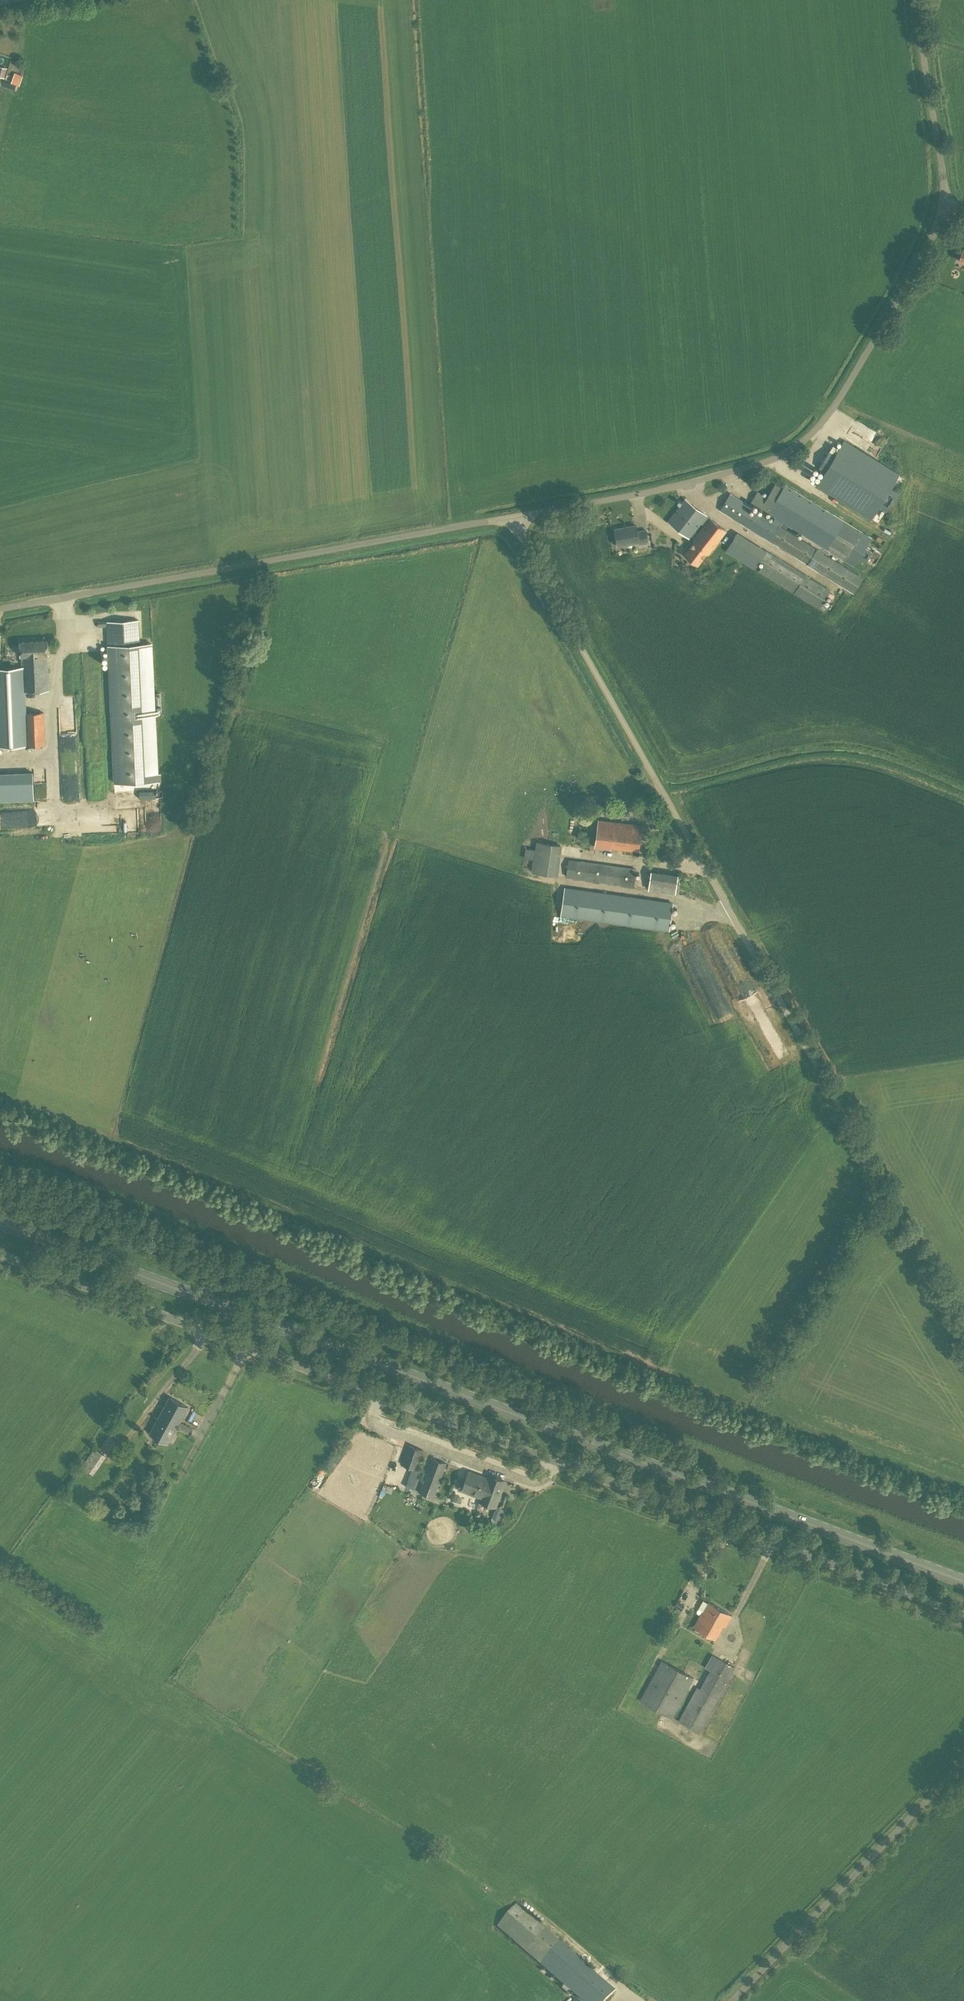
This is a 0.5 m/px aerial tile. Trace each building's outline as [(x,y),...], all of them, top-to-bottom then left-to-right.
[(14,73),(11,81),(20,84),(23,76),(14,73)] [(825,470),(816,485),(871,519),(880,505),(886,509),(898,490),(892,486),(899,474),(844,440),(834,456),(828,452),(819,466),(825,470)] [(866,547),(872,537),(785,484),(782,489),(775,484),(767,497),(758,491),(749,505),(730,493),(719,510),(854,593),(863,577),(844,565),(839,562),(817,549),(818,548),(782,526),(784,523),(854,566),(860,557),(866,560),(872,551),(866,547)] [(689,539),(707,515),(685,497),(667,521),(689,539)] [(708,555),(727,531),(710,517),(691,541),(693,543),(684,554),(698,564),(706,553),(708,555)] [(637,531),(635,524),(614,528),(618,546),(639,542),(639,544),(648,542),(646,529),(637,531)] [(726,548),(735,554),(746,537),(738,532),(726,548)] [(766,550),(760,560),(764,562),(760,567),(795,590),(793,593),(794,593),(819,609),(831,590),(766,550)] [(138,620),(107,621),(114,782),(157,780),(157,773),(151,643),(139,643),(138,620)] [(47,654),(48,654),(48,640),(20,641),(20,656),(22,656),(22,667),(0,668),(0,746),(16,746),(45,745),(44,712),(26,712),(25,691),(50,690),(47,654)] [(34,800),(33,772),(0,773),(0,801),(34,800)] [(639,851),(642,825),(598,819),(595,847),(610,849),(610,847),(639,851)] [(558,876),(562,845),(536,841),(535,849),(526,848),(524,858),(533,859),(532,872),(558,876)] [(633,886),(636,868),(568,859),(566,877),(633,886)] [(678,892),(680,877),(664,875),(664,869),(654,867),(652,889),(678,892)] [(673,902),(564,887),(560,915),(669,931),(673,902)] [(192,1428),(180,1421),(188,1406),(169,1397),(150,1433),(168,1443),(176,1428),(189,1435),(192,1428)] [(414,1489),(421,1470),(418,1469),(423,1450),(406,1444),(400,1464),(413,1468),(406,1486),(414,1489)] [(106,1455),(94,1447),(82,1466),(94,1474),(106,1455)] [(434,1497),(437,1490),(447,1463),(430,1457),(421,1484),(418,1492),(434,1497)] [(459,1489),(486,1499),(485,1502),(495,1506),(496,1506),(497,1505),(499,1499),(497,1498),(504,1480),(495,1477),(493,1481),(470,1472),(466,1483),(462,1481),(459,1489)] [(453,1493),(450,1500),(456,1503),(458,1497),(459,1495),(453,1493)] [(502,1512),(495,1509),(494,1509),(490,1520),(498,1523),(502,1512)] [(677,1601),(674,1606),(681,1610),(684,1605),(677,1601)] [(732,1614),(709,1601),(702,1614),(701,1613),(694,1626),(715,1639),(724,1624),(725,1625),(732,1614)] [(699,1733),(736,1667),(716,1657),(700,1688),(697,1686),(678,1721),(699,1733)] [(672,1718),(695,1678),(661,1660),(639,1700),(672,1718)] [(615,1992),(517,1904),(497,1927),(582,2000),(608,2000),(615,1992)]
